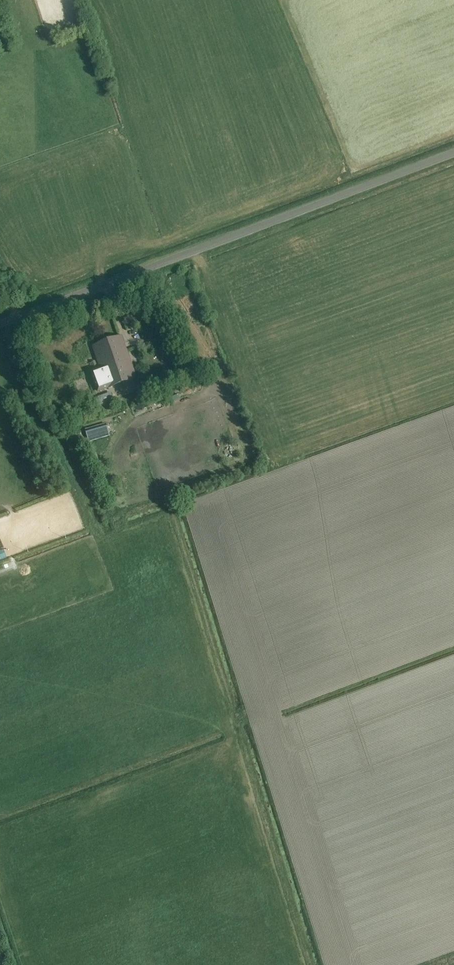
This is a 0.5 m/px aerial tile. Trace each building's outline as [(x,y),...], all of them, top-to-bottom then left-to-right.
[(156,336),(164,333),(161,323),(153,326),(156,336)] [(120,338),(94,347),(101,368),(91,372),(97,392),(109,387),(135,378),(120,338)] [(111,393),(97,398),(100,406),(114,401),(111,393)] [(106,423),(85,429),(89,442),(110,435),(106,423)]
